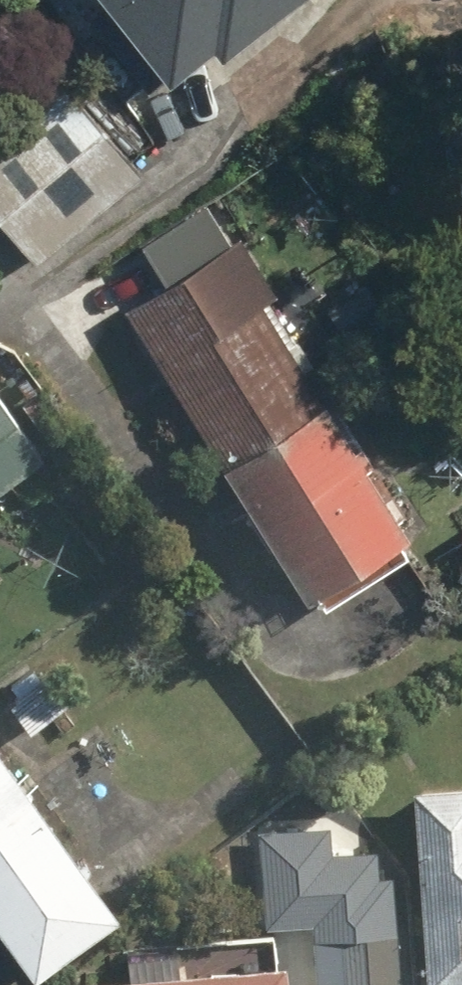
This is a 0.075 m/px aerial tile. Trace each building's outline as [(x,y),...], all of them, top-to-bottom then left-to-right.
[(159,82),(205,46),(214,57),(287,0),(95,0),(159,82)] [(0,133),(0,224),(39,266),(142,171),(58,80),(0,133)] [(160,288),(119,312),(304,621),(413,556),(261,301),(275,293),(239,233),(225,241),(204,206),(135,247),(160,288)] [(0,405),(0,497),(45,461),(0,405)] [(66,700),(34,664),(7,689),(14,696),(4,706),(29,734),(66,700)] [(0,762),(0,938),(31,980),(114,919),(0,762)] [(412,791),(420,984),(461,984),(461,789),(412,791)] [(264,862),(268,930),(311,927),(315,984),(402,984),(395,877),(383,878),(382,854),(332,857),(330,831),(262,835),(264,862)] [(280,965),(180,976),(177,948),(122,954),(125,981),(89,984),(282,984),(280,965)]
